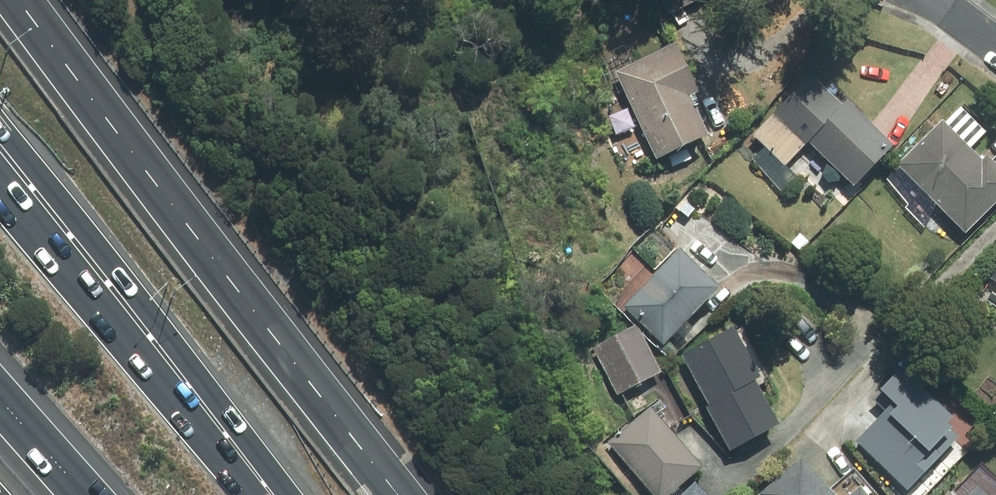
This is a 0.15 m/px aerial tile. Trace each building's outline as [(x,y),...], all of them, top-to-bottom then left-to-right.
[(695,96),(664,39),(612,67),(662,162),(706,139),(686,101),(695,96)] [(823,212),(835,200),(843,208),(861,190),(853,181),(888,146),(842,100),(838,104),(807,73),(770,109),(774,113),(752,138),(740,150),(782,193),(793,182),(823,212)] [(965,232),(995,200),(995,157),(992,153),(984,161),(977,154),(973,158),(933,119),(880,173),(927,218),(938,206),(965,232)] [(716,286),(673,249),(621,308),(663,346),(716,286)] [(987,279),(995,285),(995,266),(987,279)] [(638,329),(594,347),(613,396),(658,378),(638,329)] [(757,377),(734,330),(682,355),(728,452),(775,430),(751,380),(757,377)] [(884,408),(851,440),(903,492),(932,463),(923,454),(945,432),(940,426),(947,418),(894,365),(867,392),(884,408)] [(643,407),(604,442),(653,494),(704,494),(689,479),(700,468),(643,407)] [(798,456),(755,491),(759,494),(830,494),(798,456)] [(859,480),(841,494),(872,494),(859,480)] [(966,484),(955,494),(977,494),(966,484)]
